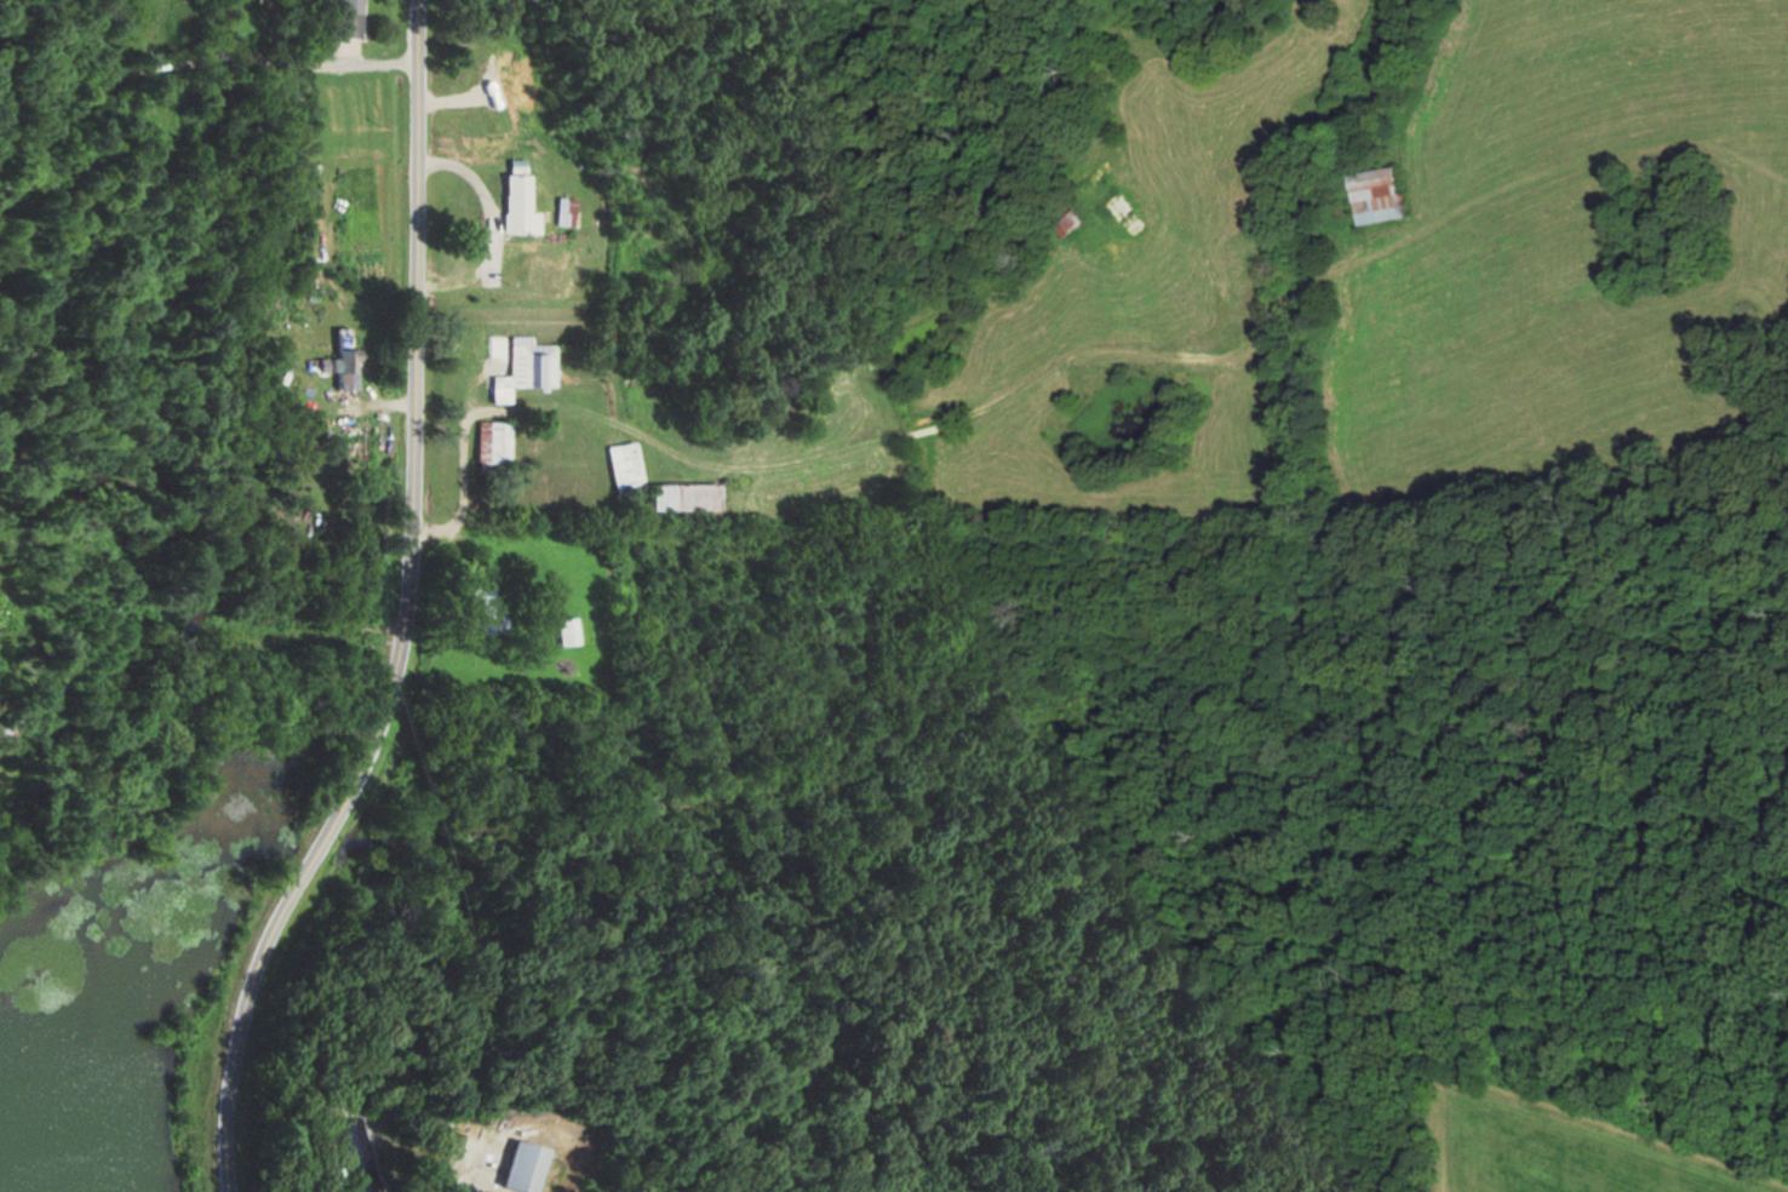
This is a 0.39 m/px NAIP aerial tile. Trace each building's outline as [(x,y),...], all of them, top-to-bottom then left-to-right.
[(343,37),(367,37),(367,0),(343,0),(343,37)] [(1112,235),(1138,215),(1100,165),(1068,189),(1090,218),(1095,214),(1112,235)] [(1349,173),(1356,225),(1405,218),(1398,166),(1349,173)] [(543,234),(543,213),(532,213),(532,175),(506,175),(506,234),(543,234)] [(580,198),(560,198),(560,227),(580,227),(580,198)] [(563,344),(535,344),(535,336),(514,336),(513,376),(496,376),(496,404),(516,404),(516,388),(562,389),(563,344)] [(339,391),(362,391),(362,351),(339,351),(339,391)] [(517,422),(483,422),(483,465),(517,465),(517,422)] [(614,447),(623,495),(653,489),(643,441),(614,447)] [(660,511),(731,511),(731,485),(660,485),(660,511)] [(503,587),(481,587),(481,633),(503,633),(503,587)] [(564,618),(565,646),(585,646),(585,618),(564,618)] [(355,1191),(373,1191),(380,1191),(364,1117),(340,1122),(355,1191)] [(526,1191),(543,1191),(554,1148),(520,1139),(507,1187),(526,1191)]
